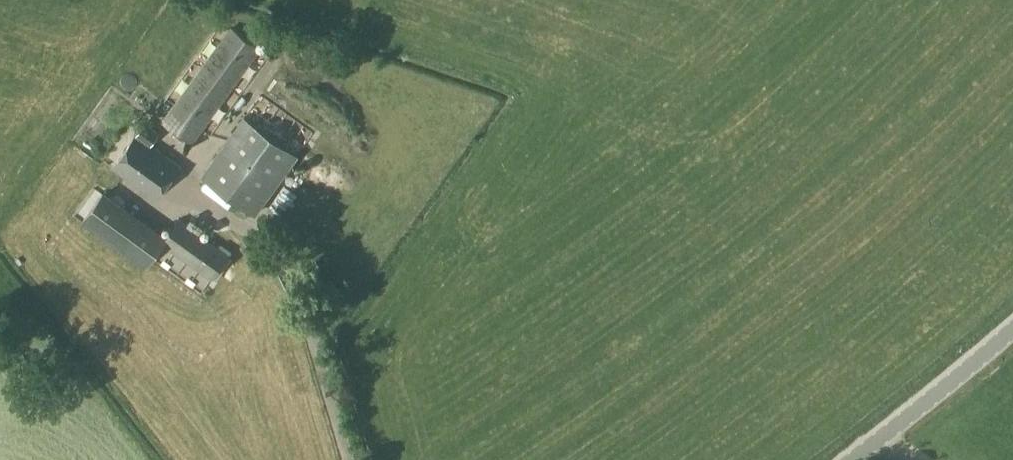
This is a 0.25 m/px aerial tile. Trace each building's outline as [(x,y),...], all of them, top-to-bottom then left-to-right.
[(231,26),(161,122),(192,144),(262,49),(231,26)] [(201,175),(256,214),(297,157),(243,118),(201,175)] [(157,198),(180,165),(150,144),(154,139),(140,129),(113,167),(157,198)] [(164,243),(212,280),(229,256),(179,219),(165,239),(102,194),(82,221),(146,268),(164,243)]
